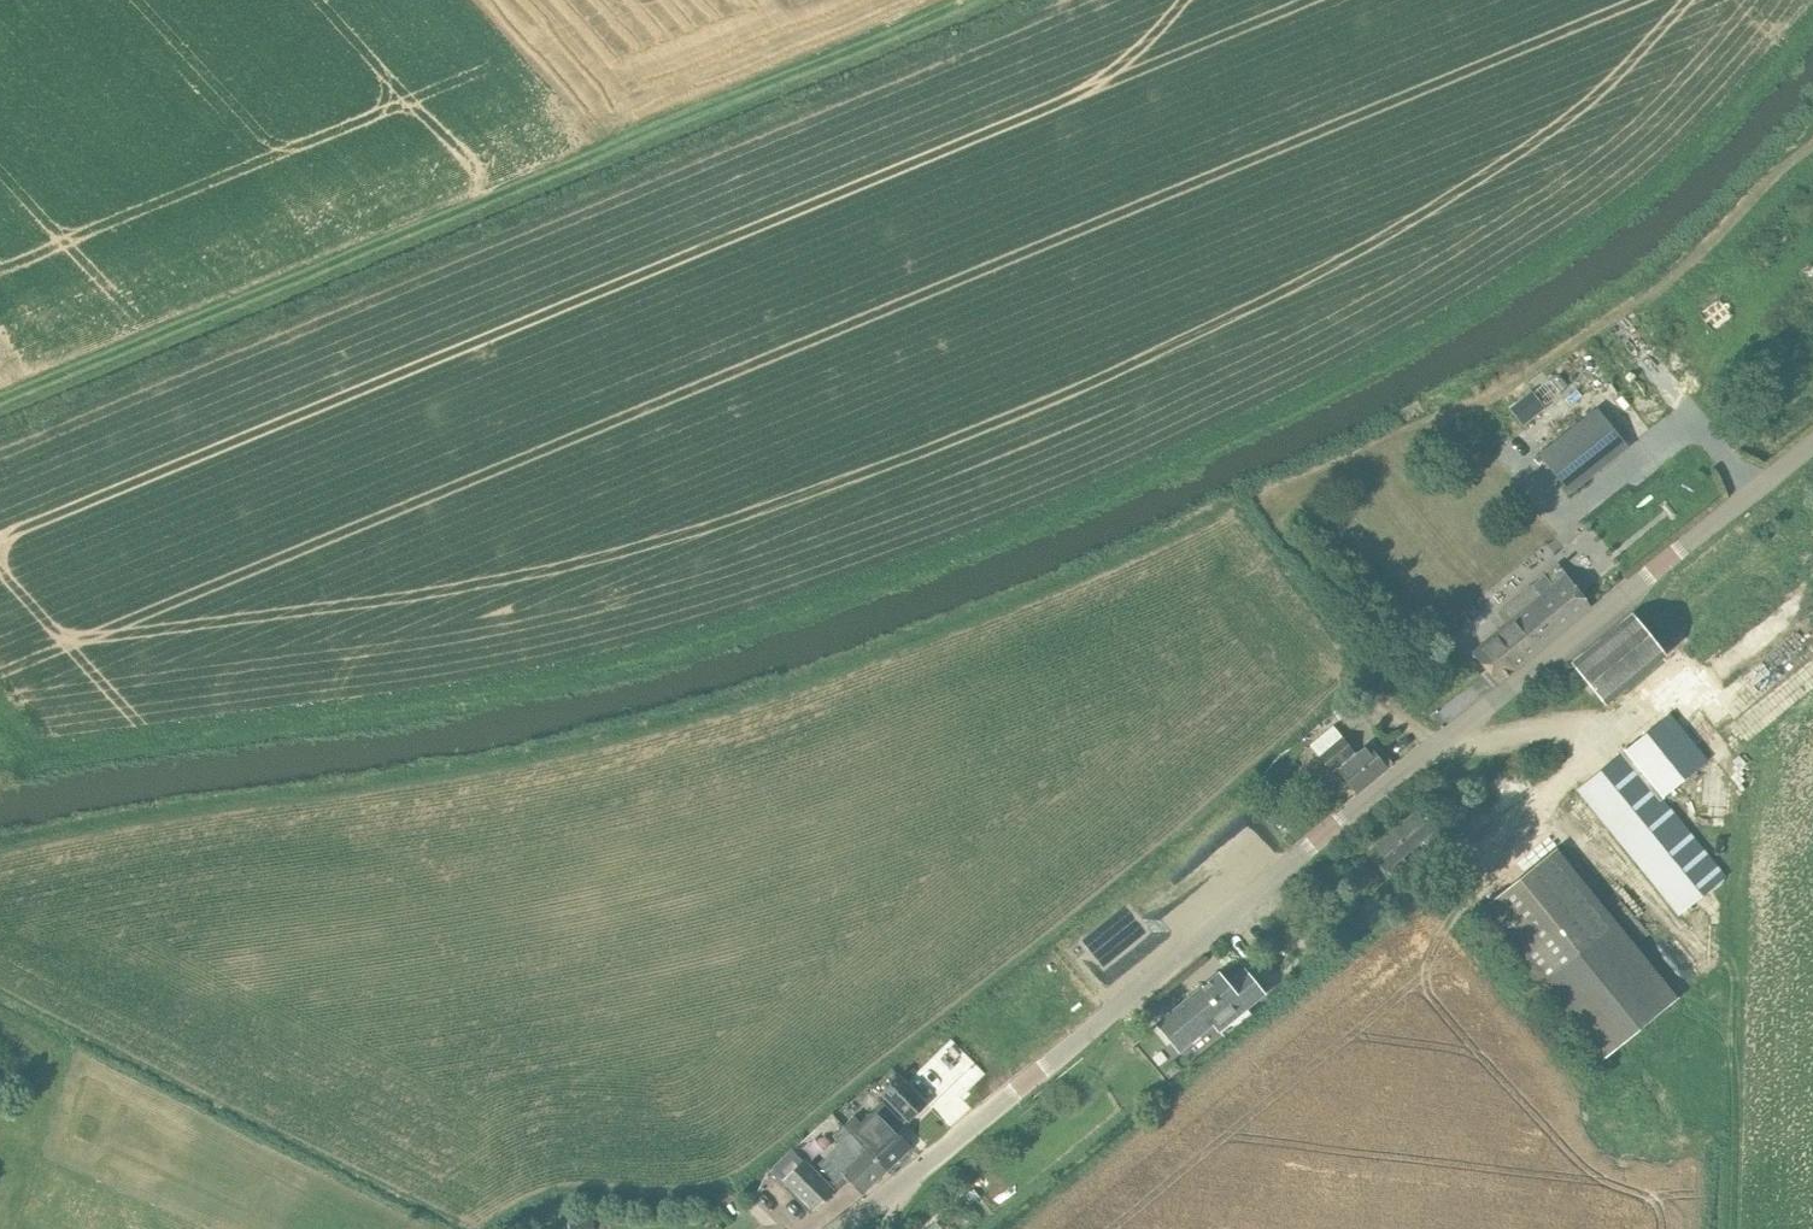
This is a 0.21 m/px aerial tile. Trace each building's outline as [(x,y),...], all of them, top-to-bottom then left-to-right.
[(1544,408),(1532,392),(1510,409),(1523,425),(1544,408)] [(1595,409),(1538,454),(1545,463),(1554,474),(1569,493),(1626,448),(1611,430),(1602,418),(1595,409)] [(1473,653),(1483,664),(1498,683),(1590,607),(1557,567),(1499,615),(1507,625),(1473,653)] [(1665,655),(1641,626),(1631,614),(1572,663),(1605,704),(1665,655)] [(1707,760),(1685,732),(1670,714),(1577,789),(1679,914),(1725,877),(1660,798),(1707,760)] [(1336,768),(1350,785),(1357,793),(1392,763),(1378,746),(1372,750),(1368,746),(1357,756),(1342,737),(1319,756),(1332,771),(1336,768)] [(1271,817),(1282,832),(1293,824),(1287,817),(1294,811),(1286,802),(1271,817)] [(1417,810),(1368,853),(1370,856),(1383,871),(1384,872),(1393,883),(1413,867),(1407,860),(1423,846),(1434,858),(1457,839),(1455,836),(1439,818),(1430,825),(1417,810)] [(1678,998),(1618,925),(1557,849),(1480,911),(1543,990),(1603,1059),(1678,998)] [(1219,971),(1155,1023),(1162,1032),(1178,1052),(1212,1025),(1218,1032),(1266,993),(1245,967),(1244,967),(1227,981),(1219,971)] [(959,1051),(945,1037),(942,1034),(930,1045),(932,1047),(948,1063),(959,1051)] [(898,1075),(880,1092),(891,1103),(903,1115),(908,1120),(925,1103),(898,1075)] [(845,1125),(888,1169),(911,1147),(893,1128),(901,1121),(882,1101),(860,1122),(854,1116),(845,1125)] [(862,1194),(888,1169),(845,1125),(833,1136),(840,1142),(817,1164),(836,1183),(844,1176),(862,1194)] [(801,1166),(789,1154),(771,1170),(784,1183),(786,1180),(815,1210),(835,1192),(805,1161),(801,1166)] [(569,1220),(570,1228),(594,1228),(593,1218),(569,1220)]
